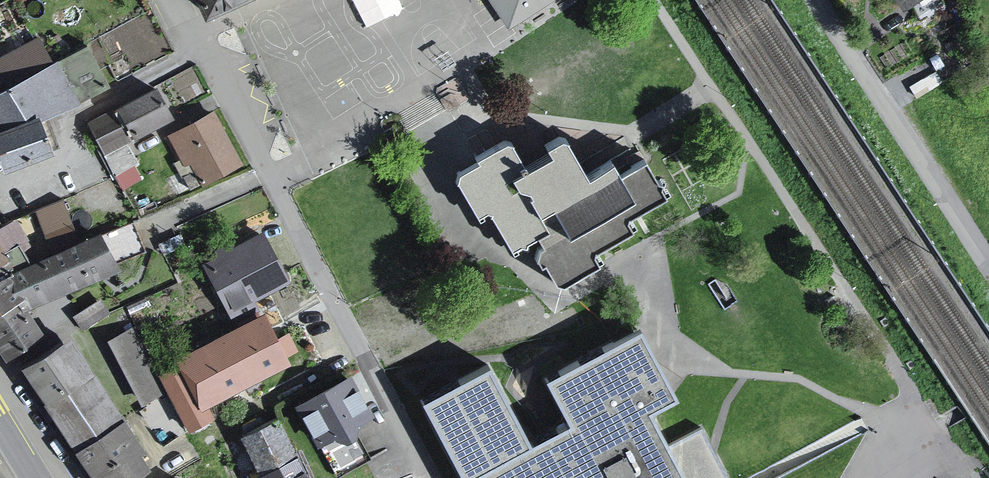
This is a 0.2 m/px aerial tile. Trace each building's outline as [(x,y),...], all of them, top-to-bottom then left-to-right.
[(207,18),(247,0),(198,0),(207,18)] [(555,0),(492,0),(512,28),(555,0)] [(907,12),(926,0),(900,0),(907,12)] [(2,73),(53,55),(46,33),(0,48),(0,65),(2,73)] [(0,95),(0,120),(7,130),(52,117),(88,107),(84,97),(112,84),(93,47),(0,95)] [(179,116),(165,85),(89,117),(103,148),(179,116)] [(216,112),(168,138),(183,165),(192,162),(203,184),(245,164),(216,112)] [(64,149),(52,117),(7,130),(15,167),(64,149)] [(671,196),(652,159),(632,170),(623,158),(599,175),(576,134),(557,145),(560,151),(540,164),(537,158),(532,162),(532,169),(520,175),(525,186),(541,189),(539,196),(548,211),(542,215),(549,229),(541,235),(546,246),(542,260),(546,266),(552,263),(564,284),(567,284),(605,265),(597,252),(638,231),(632,217),(671,196)] [(532,169),(514,141),(483,156),(483,163),(466,172),(461,181),(480,216),(491,211),(514,248),(524,244),(528,245),(541,235),(549,229),(542,215),(548,211),(539,196),(541,189),(525,186),(520,175),(532,169)] [(34,206),(48,238),(78,226),(64,193),(34,206)] [(209,257),(237,320),(255,311),(260,300),(298,281),(269,222),(217,241),(217,254),(209,257)] [(123,269),(107,230),(20,266),(1,227),(0,227),(0,352),(6,361),(50,334),(35,304),(123,269)] [(549,363),(573,404),(525,430),(486,359),(416,397),(452,463),(466,459),(475,477),(546,477),(572,464),(578,477),(698,477),(681,445),(655,395),(681,381),(668,356),(645,312),(549,363)] [(130,323),(109,333),(142,399),(162,389),(130,323)] [(29,370),(92,477),(143,477),(156,469),(83,340),(29,370)] [(191,359),(161,373),(189,427),(217,414),(191,359)] [(298,411),(334,477),(343,477),(393,451),(355,380),(298,411)] [(225,445),(241,477),(260,477),(263,476),(264,477),(312,477),(285,419),(225,445)]
